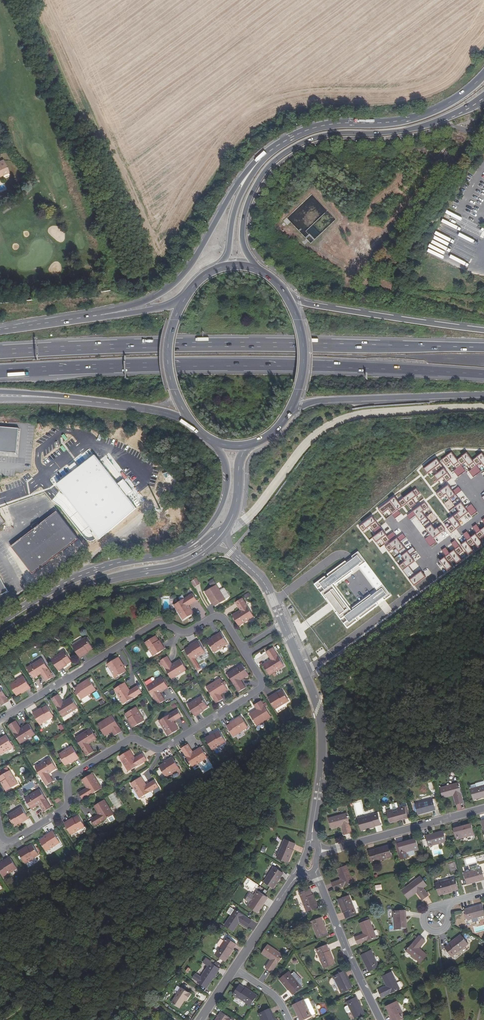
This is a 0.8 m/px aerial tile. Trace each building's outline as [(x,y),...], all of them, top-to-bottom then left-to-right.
[(0,163),(0,176),(8,172),(4,162),(0,163)] [(50,268),(55,273),(60,267),(54,262),(50,268)] [(0,426),(0,451),(16,453),(19,428),(0,426)] [(68,433),(66,440),(73,441),(75,434),(68,433)] [(120,447),(114,452),(119,458),(125,453),(120,447)] [(482,453),(472,460),(467,453),(457,460),(452,452),(441,460),(446,466),(451,462),(456,469),(454,471),(458,477),(466,472),(461,466),(466,462),(472,470),(469,472),(473,478),(481,472),(476,466),(481,463),(483,466),(483,456),(482,453)] [(438,481),(443,477),(447,483),(452,479),(437,459),(424,469),(427,474),(434,468),(438,473),(434,476),(438,481)] [(52,505),(57,511),(79,539),(129,500),(125,495),(117,501),(104,485),(100,484),(98,484),(93,483),(87,488),(82,481),(80,483),(52,505)] [(457,521),(469,513),(471,516),(477,512),(472,505),(466,509),(456,495),(461,491),(459,487),(453,492),(448,485),(436,494),(440,499),(446,494),(459,512),(449,520),(452,525),(447,528),(451,534),(461,526),(457,521)] [(398,510),(407,504),(410,507),(415,503),(412,498),(419,492),(416,488),(398,502),(394,497),(378,509),(382,514),(388,509),(395,519),(401,514),(398,510)] [(410,520),(416,515),(430,535),(425,539),(431,547),(436,543),(434,539),(446,530),(442,525),(435,530),(423,512),(429,507),(425,502),(407,516),(410,520)] [(57,511),(39,524),(33,529),(11,546),(33,574),(79,539),(57,511)] [(385,544),(396,536),(393,532),(387,536),(372,516),(359,527),(363,532),(370,526),(377,534),(373,538),(376,543),(381,539),(385,544)] [(483,544),(480,539),(483,536),(483,528),(481,530),(476,525),(473,527),(477,533),(471,537),(467,532),(463,535),(467,540),(461,545),(469,555),(474,551),(470,546),(475,543),(478,548),(483,544)] [(409,566),(415,562),(410,555),(416,551),(413,547),(407,551),(400,542),(406,538),(403,534),(385,547),(389,552),(395,547),(406,561),(399,566),(415,586),(426,577),(422,571),(416,575),(409,566)] [(457,564),(462,560),(458,555),(463,551),(455,540),(451,543),(456,549),(450,553),(446,548),(442,551),(446,556),(440,561),(447,571),(452,567),(449,562),(453,559),(457,564)] [(345,617),(348,620),(344,623),(347,628),(358,620),(356,618),(359,616),(360,619),(379,605),(377,603),(383,598),(385,600),(391,595),(358,552),(352,556),(353,558),(347,563),(345,561),(327,575),(329,577),(327,579),(325,576),(314,584),(318,589),(322,586),(325,590),(321,593),(326,600),(327,599),(337,612),(336,613),(341,620),(345,617)] [(67,566),(62,558),(38,573),(43,580),(67,566)] [(193,581),(188,584),(191,590),(196,587),(193,581)] [(213,588),(201,595),(205,601),(206,600),(209,605),(211,609),(221,602),(213,588)] [(190,616),(185,608),(193,603),(188,596),(170,607),(179,622),(190,616)] [(327,599),(326,600),(336,613),(337,612),(327,599)] [(236,629),(251,620),(240,602),(233,606),(237,614),(229,619),(236,629)] [(128,607),(135,619),(140,617),(132,605),(128,607)] [(212,640),(209,642),(204,645),(211,656),(225,648),(217,636),(212,639),(212,640)] [(71,645),(79,657),(85,653),(84,652),(87,650),(92,648),(85,637),(71,645)] [(159,646),(157,643),(154,638),(143,644),(151,658),(163,651),(160,646),(159,646)] [(190,648),(186,650),(182,653),(189,664),(202,656),(195,644),(189,647),(190,648)] [(270,675),(285,666),(274,648),(267,652),(272,660),(264,665),(270,675)] [(50,658),(57,670),(63,667),(62,666),(66,664),(70,661),(64,650),(50,658)] [(41,658),(26,667),(33,678),(41,673),(46,681),(53,676),(41,658)] [(119,665),(120,664),(117,659),(105,666),(113,679),(124,673),(121,668),(119,665)] [(169,682),(184,673),(178,662),(170,667),(165,659),(158,663),(169,682)] [(240,679),(248,674),(242,664),(227,672),(239,691),(245,687),(240,679)] [(9,684),(16,695),(21,692),(24,690),(25,690),(30,687),(23,675),(9,684)] [(82,685),(77,688),(74,690),(80,701),(95,692),(88,680),(82,684),(82,685)] [(158,696),(166,691),(159,680),(145,689),(156,707),(163,703),(158,696)] [(212,688),(211,686),(203,691),(213,707),(220,703),(218,698),(225,694),(219,684),(212,688)] [(121,706),(139,695),(135,688),(127,693),(122,685),(111,691),(121,706)] [(0,687),(0,703),(1,705),(8,701),(0,687)] [(270,699),(270,698),(264,702),(271,713),(285,705),(279,694),(274,697),(270,699)] [(62,718),(77,709),(70,699),(62,703),(58,696),(50,700),(62,718)] [(185,708),(193,720),(198,716),(198,715),(201,713),(206,711),(199,700),(185,708)] [(254,713),(247,718),(253,728),(259,724),(260,726),(268,721),(258,705),(251,709),(254,713)] [(38,712),(38,711),(32,714),(39,726),(53,718),(46,707),(42,709),(38,712)] [(134,709),(123,715),(126,720),(128,724),(127,724),(131,730),(142,722),(134,709)] [(166,740),(177,733),(172,725),(180,720),(176,713),(157,724),(166,740)] [(121,734),(111,717),(103,722),(104,724),(97,728),(104,738),(111,734),(113,738),(121,734)] [(232,724),(227,728),(224,730),(230,740),(245,731),(238,719),(231,723),(232,724)] [(20,744),(35,735),(29,724),(21,729),(16,721),(9,725),(20,744)] [(88,745),(96,741),(89,730),(74,739),(86,757),(93,753),(88,745)] [(208,738),(202,741),(209,753),(223,745),(216,734),(211,736),(208,738)] [(0,740),(0,755),(14,747),(7,735),(1,739),(1,740),(0,740)] [(58,756),(64,767),(69,764),(73,762),(73,763),(79,759),(71,747),(58,756)] [(190,770),(205,761),(198,750),(191,755),(186,747),(179,751),(190,770)] [(129,752),(118,759),(127,774),(145,763),(141,756),(134,760),(129,752)] [(48,755),(33,764),(35,766),(50,758),(48,755)] [(49,774),(56,769),(50,759),(35,768),(46,786),(53,782),(49,774)] [(166,763),(162,766),(157,768),(164,779),(178,771),(170,759),(165,762),(166,763)] [(4,786),(7,792),(19,785),(10,771),(0,777),(0,779),(2,782),(4,786)] [(82,801),(101,790),(92,775),(81,781),(86,790),(78,794),(82,801)] [(139,800),(157,789),(152,782),(145,787),(140,779),(130,785),(139,800)] [(463,802),(458,783),(440,788),(442,797),(453,795),(456,804),(463,802)] [(470,789),(474,800),(483,797),(483,786),(470,789)] [(45,812),(51,808),(40,790),(25,799),(32,809),(40,805),(45,812)] [(435,809),(432,799),(415,804),(418,814),(435,809)] [(94,828),(113,816),(104,801),(93,808),(98,816),(90,821),(94,828)] [(455,805),(457,811),(465,809),(463,803),(455,805)] [(386,811),(389,821),(400,817),(401,819),(407,817),(406,815),(409,814),(407,805),(386,811)] [(8,816),(15,827),(20,824),(23,822),(24,823),(30,819),(22,807),(8,816)] [(352,832),(346,813),(328,818),(331,827),(342,825),(344,834),(352,832)] [(381,824),(378,813),(358,818),(361,829),(381,824)] [(410,818),(409,814),(406,815),(407,817),(401,819),(400,817),(389,821),(390,823),(410,818)] [(70,822),(69,821),(63,824),(70,836),(84,828),(78,817),(73,820),(70,822)] [(460,827),(454,828),(457,839),(474,835),(472,825),(460,828),(460,827)] [(48,836),(45,838),(40,841),(47,851),(60,843),(53,831),(48,835),(48,836)] [(446,842),(443,831),(425,836),(428,847),(446,842)] [(295,843),(284,838),(276,857),(287,862),(295,843)] [(404,842),(398,844),(399,846),(396,846),(400,860),(409,858),(407,853),(419,850),(416,840),(405,843),(404,842)] [(25,849),(24,848),(19,852),(26,864),(39,855),(33,844),(28,847),(25,849)] [(392,857),(389,846),(369,851),(372,862),(392,857)] [(10,857),(5,860),(6,861),(2,863),(0,864),(0,870),(4,877),(18,868),(10,857)] [(337,869),(341,879),(332,883),(335,890),(353,883),(346,865),(337,869)] [(283,873),(274,867),(263,882),(272,888),(283,873)] [(481,868),(464,873),(467,883),(483,879),(483,878),(481,868)] [(459,889),(455,878),(436,883),(439,894),(459,889)] [(427,895),(415,880),(400,891),(407,899),(415,892),(421,900),(427,895)] [(317,907),(310,889),(299,893),(306,912),(317,907)] [(246,905),(255,911),(261,902),(263,902),(266,897),(257,890),(256,892),(255,892),(251,899),(246,905)] [(251,899),(255,892),(254,892),(251,890),(246,896),(251,899)] [(356,914),(349,895),(338,899),(346,918),(356,914)] [(482,904),(464,910),(467,920),(483,915),(483,912),(482,904)] [(405,909),(393,911),(394,929),(405,928),(404,916),(405,916),(405,909)] [(250,921),(234,910),(224,925),(232,931),(238,922),(246,927),(250,921)] [(328,934),(321,917),(311,921),(317,938),(328,934)] [(362,934),(353,937),(356,944),(374,937),(366,917),(360,919),(362,921),(360,922),(357,923),(362,934)] [(468,943),(461,934),(445,947),(452,956),(468,943)] [(424,942),(419,936),(404,950),(417,964),(425,957),(417,948),(424,942)] [(235,944),(226,937),(214,954),(224,961),(235,944)] [(261,953),(270,959),(265,967),(271,971),(282,955),(266,944),(261,953)] [(334,964),(326,945),(316,949),(323,968),(334,964)] [(444,948),(441,950),(448,959),(451,957),(444,948)] [(380,966),(372,950),(362,955),(370,971),(380,966)] [(203,973),(198,969),(195,974),(201,977),(200,978),(209,984),(219,969),(210,962),(211,961),(207,958),(204,962),(208,965),(203,973)] [(301,986),(287,971),(279,979),(292,994),(301,986)] [(343,971),(332,976),(340,992),(349,988),(344,978),(346,977),(343,971)] [(382,976),(387,986),(378,991),(381,997),(399,989),(391,972),(382,976)] [(256,996),(239,985),(233,994),(250,1006),(256,996)] [(171,1001),(179,1007),(185,998),(187,999),(191,993),(181,986),(175,995),(171,1001)] [(346,1002),(353,1018),(363,1013),(356,997),(346,1002)] [(294,1004),(299,1014),(298,1015),(301,1019),(303,1019),(311,1016),(303,1000),(294,1004)] [(388,1006),(393,1016),(391,1017),(393,1019),(399,1019),(405,1017),(397,1001),(388,1006)] [(258,1014),(261,1019),(272,1019),(269,1016),(271,1015),(268,1009),(258,1014)] [(221,1012),(216,1019),(233,1019),(221,1012)]
